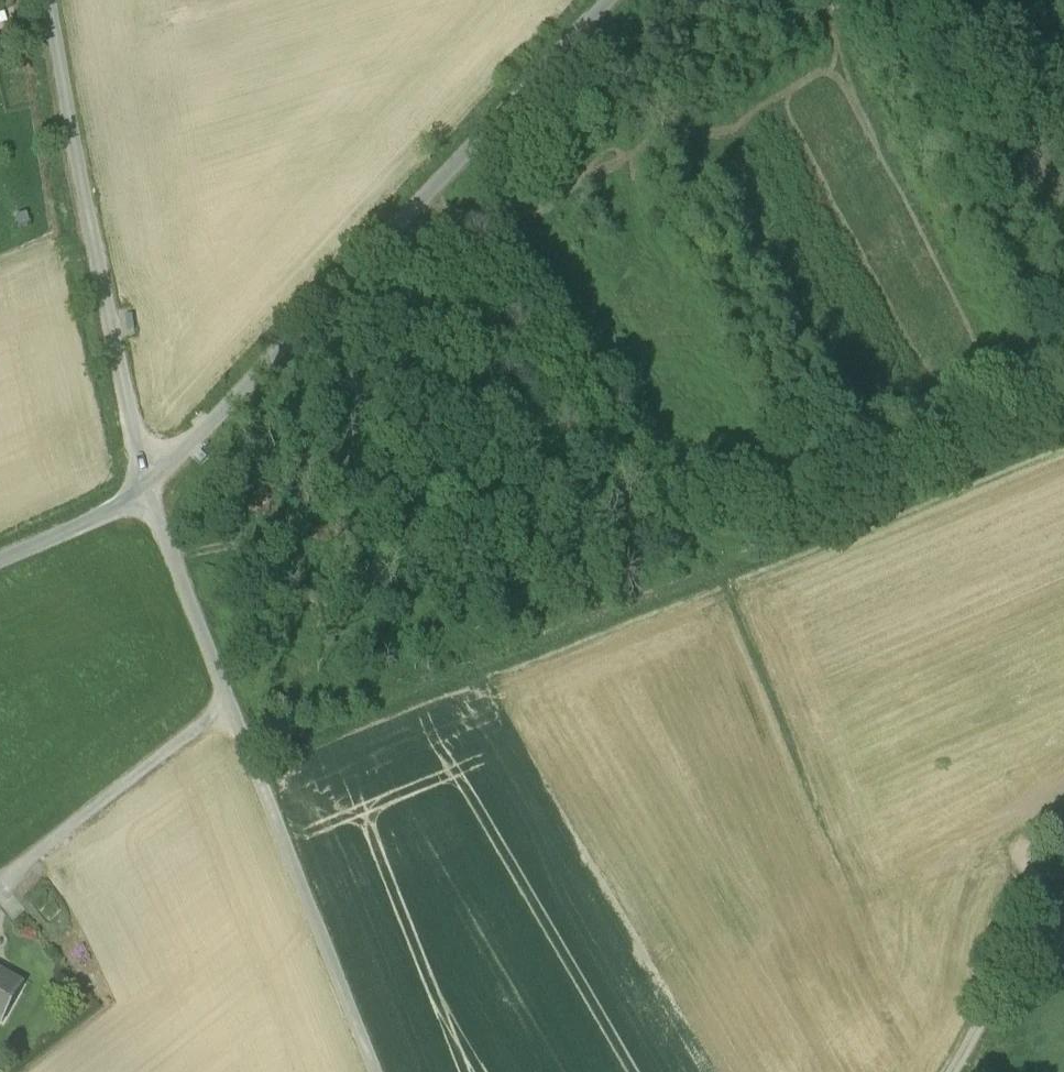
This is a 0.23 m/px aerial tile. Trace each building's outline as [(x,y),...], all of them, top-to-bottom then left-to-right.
[(0,974),(0,1023),(1,1023),(22,987),(0,974)]
